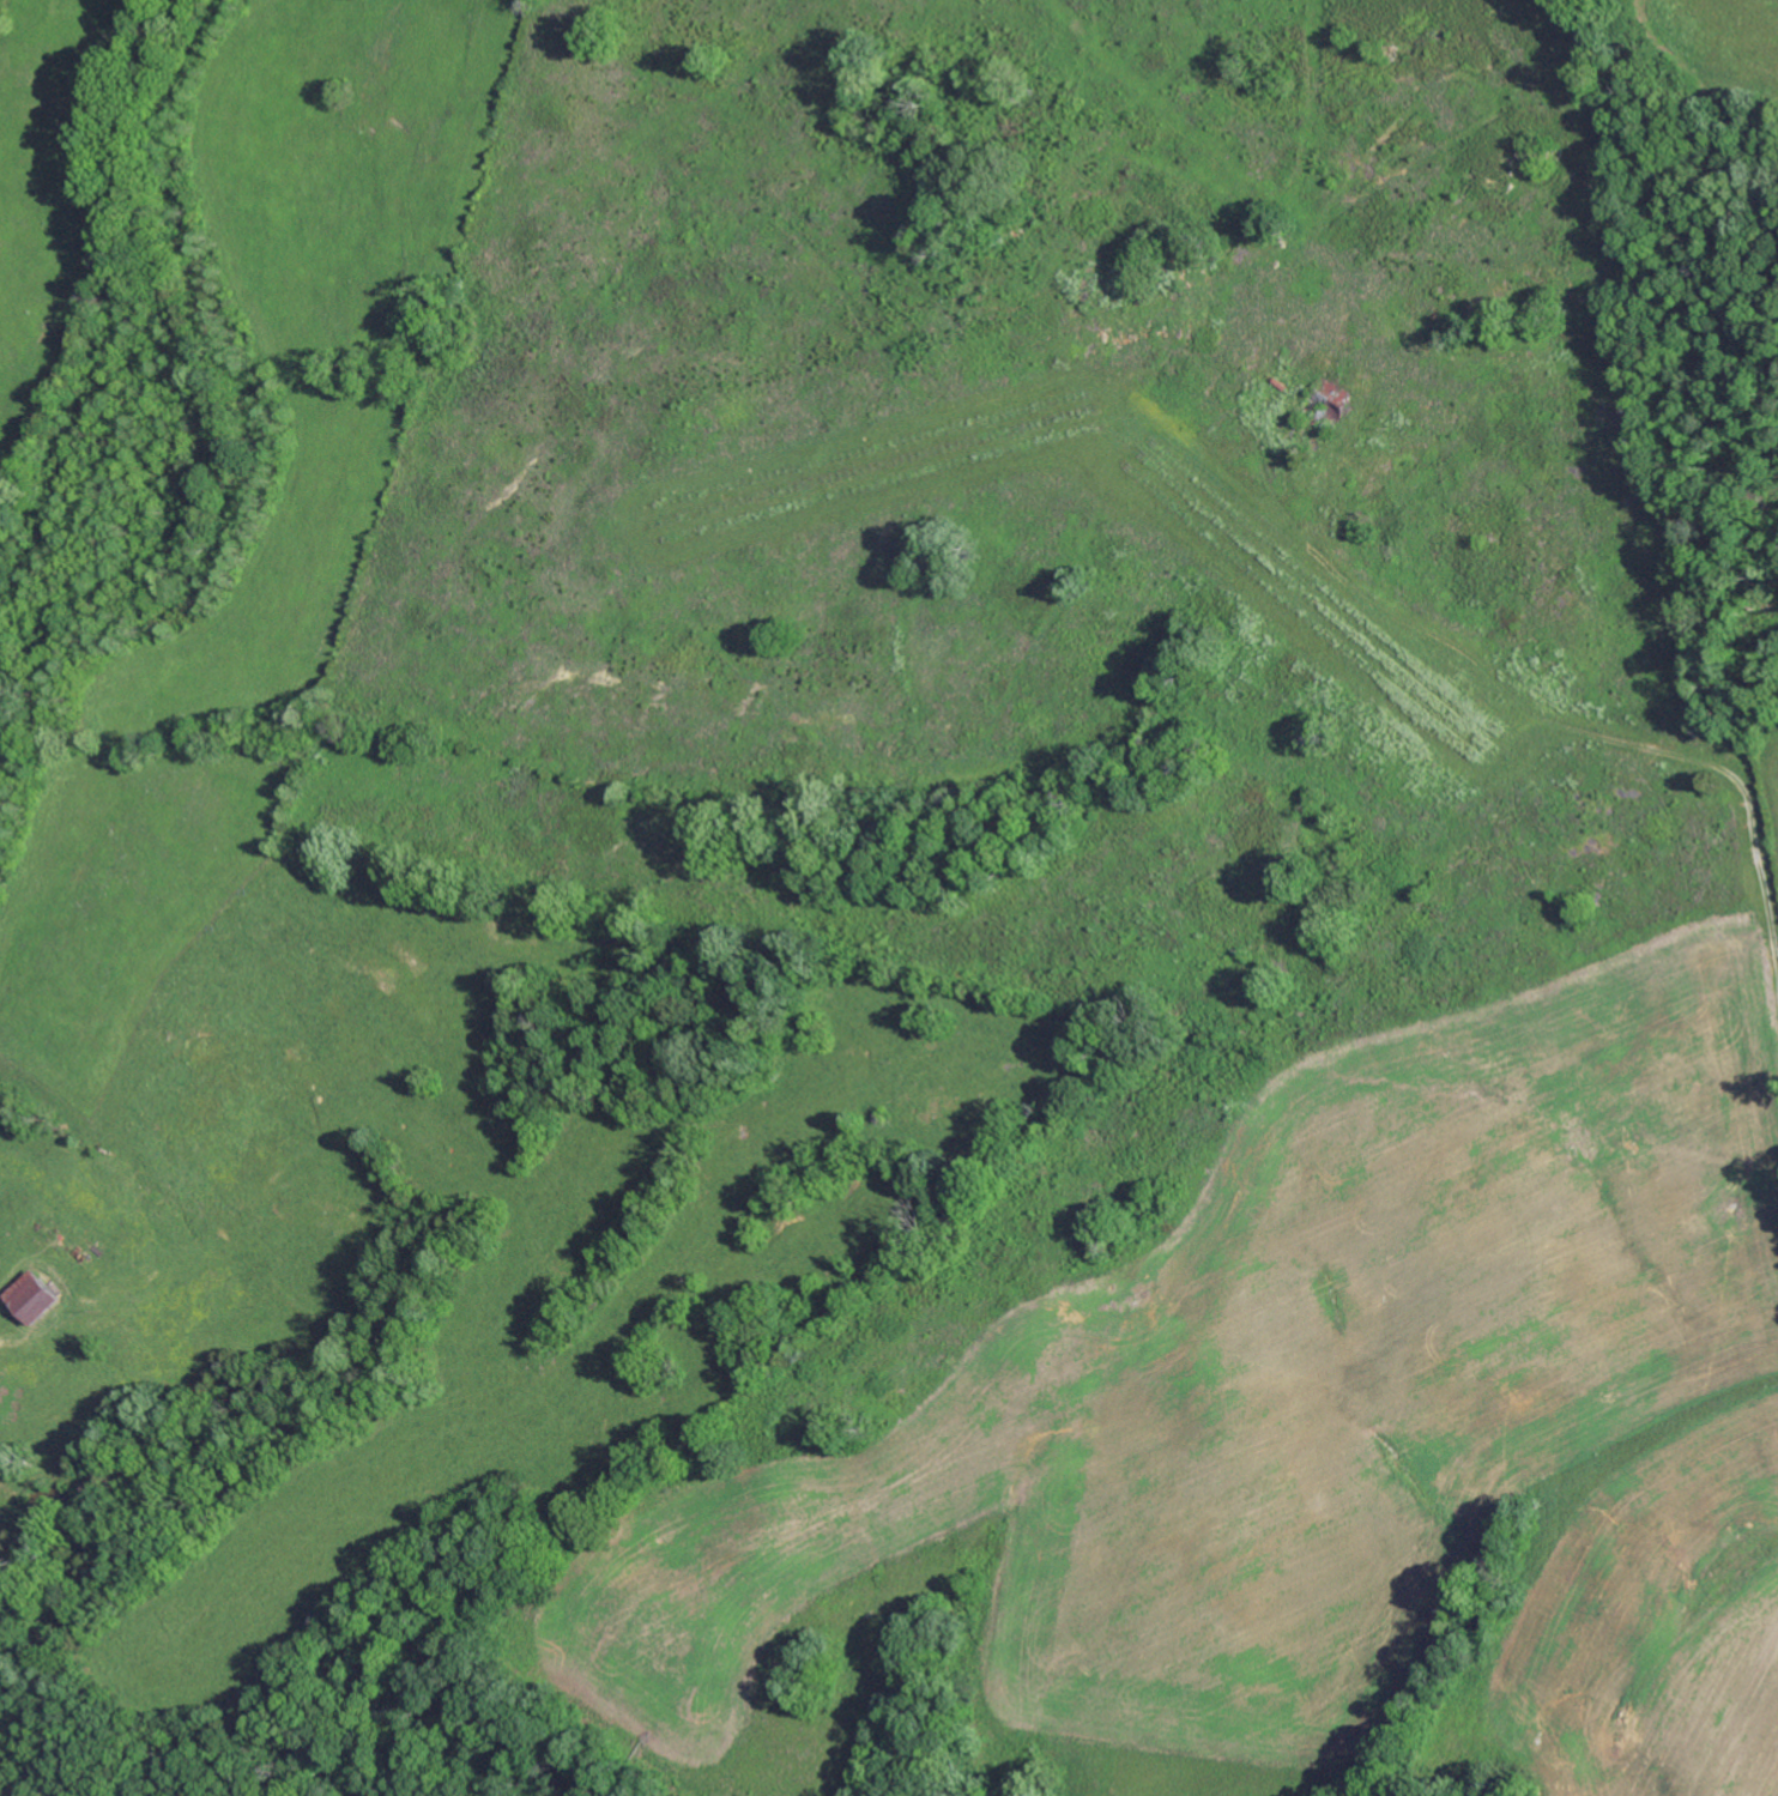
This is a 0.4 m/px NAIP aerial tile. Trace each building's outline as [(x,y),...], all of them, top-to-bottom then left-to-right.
[(33,1323),(62,1296),(34,1267),(6,1294),(33,1323)]
